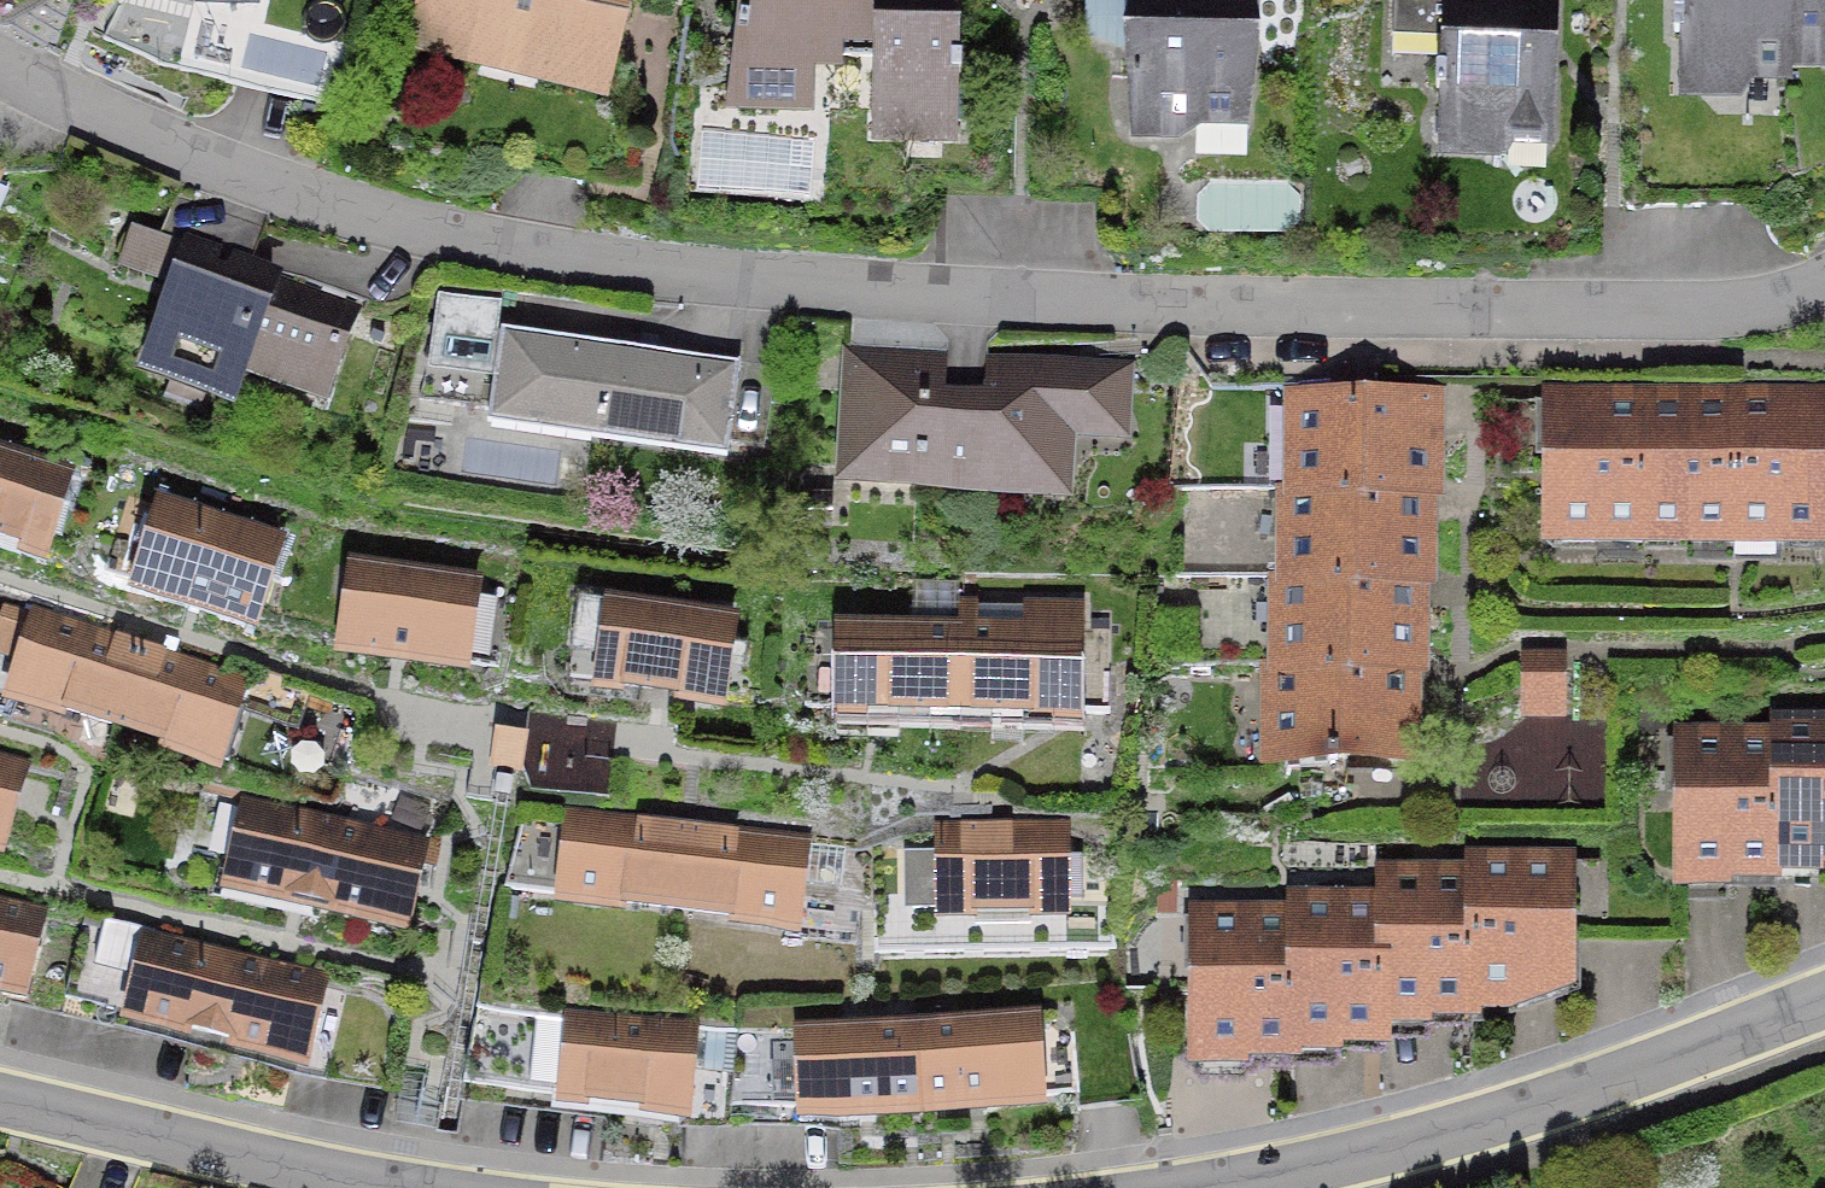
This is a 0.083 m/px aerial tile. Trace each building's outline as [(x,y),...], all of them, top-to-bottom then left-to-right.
[(626,94),(645,0),(426,0),(416,50),(626,94)] [(977,148),(979,0),(763,0),(758,118),(829,120),(836,70),(862,70),(864,51),(904,53),(898,142),(977,148)] [(1159,147),(1273,143),(1269,0),(1154,0),(1159,147)] [(1390,35),(1439,36),(1438,131),(1527,133),(1546,133),(1548,0),(1391,0),(1390,35)] [(1682,83),(1787,83),(1787,61),(1787,0),(1682,0),(1682,83)] [(1824,61),(1824,0),(1787,0),(1787,61),(1824,61)] [(1769,185),(1767,97),(1700,99),(1700,116),(1700,186),(1769,185)] [(823,191),(826,131),(705,126),(703,186),(823,191)] [(1601,133),(1595,133),(1546,133),(1527,133),(1527,207),(1601,207),(1601,133)] [(33,172),(0,160),(0,260),(33,172)] [(238,405),(250,374),(325,400),(358,306),(282,280),(285,275),(187,240),(141,370),(238,405)] [(771,366),(529,339),(532,305),(462,298),(454,377),(524,384),(519,429),(761,456),(771,366)] [(1005,388),(970,387),(971,358),(866,355),(861,490),(1100,497),(1102,439),(1157,441),(1159,364),(1006,360),(1005,388)] [(1553,534),(1644,534),(1645,397),(1554,397),(1553,534)] [(1644,534),(1733,535),(1734,398),(1645,397),(1644,534)] [(1298,399),(1299,487),(1422,487),(1432,487),(1432,398),(1298,399)] [(1734,398),(1733,535),(1824,535),(1824,398),(1734,398)] [(0,455),(0,538),(17,544),(43,470),(0,455)] [(1291,487),(1291,577),(1416,577),(1422,576),(1422,487),(1299,487),(1291,487)] [(262,536),(133,497),(110,574),(239,612),(262,536)] [(1282,578),(1283,666),(1407,665),(1417,665),(1416,577),(1291,577),(1282,578)] [(505,594),(377,579),(367,661),(496,675),(505,594)] [(717,614),(585,599),(576,681),(708,695),(717,614)] [(967,630),(963,715),(1103,720),(1108,610),(968,605),(967,630)] [(140,652),(5,606),(0,621),(0,682),(116,721),(140,652)] [(963,715),(967,630),(809,624),(806,708),(963,715)] [(140,652),(116,721),(310,787),(334,717),(140,652)] [(1585,663),(1537,663),(1536,732),(1584,733),(1585,663)] [(1407,751),(1407,665),(1283,666),(1273,666),(1273,752),(1407,751)] [(1769,724),(1769,742),(1767,859),(1824,860),(1824,725),(1769,724)] [(1767,859),(1769,742),(1678,740),(1676,876),(1766,878),(1767,859)] [(0,757),(0,836),(1,836),(21,763),(0,757)] [(674,907),(686,829),(519,806),(508,883),(674,907)] [(446,866),(258,826),(242,902),(430,942),(446,866)] [(1053,828),(945,829),(944,894),(871,894),(875,954),(1116,952),(1107,888),(1059,890),(1053,828)] [(686,829),(674,907),(847,932),(858,854),(686,829)] [(1474,874),(1472,990),(1562,992),(1565,858),(1474,856),(1474,874)] [(1472,990),(1474,874),(1388,872),(1387,900),(1385,1007),(1471,1008),(1472,990)] [(1385,1007),(1387,900),(1294,898),(1294,916),(1292,1033),(1385,1035),(1385,1007)] [(0,899),(0,986),(19,991),(39,909),(0,899)] [(1292,1033),(1294,916),(1203,915),(1201,1050),(1292,1052),(1292,1033)] [(103,918),(93,958),(145,970),(134,1016),(300,1054),(320,968),(103,918)] [(689,1030),(475,1008),(467,1085),(681,1107),(689,1030)] [(918,1024),(919,1102),(1072,1098),(1071,1020),(918,1024)] [(919,1102),(918,1024),(731,1028),(733,1106),(919,1102)]
